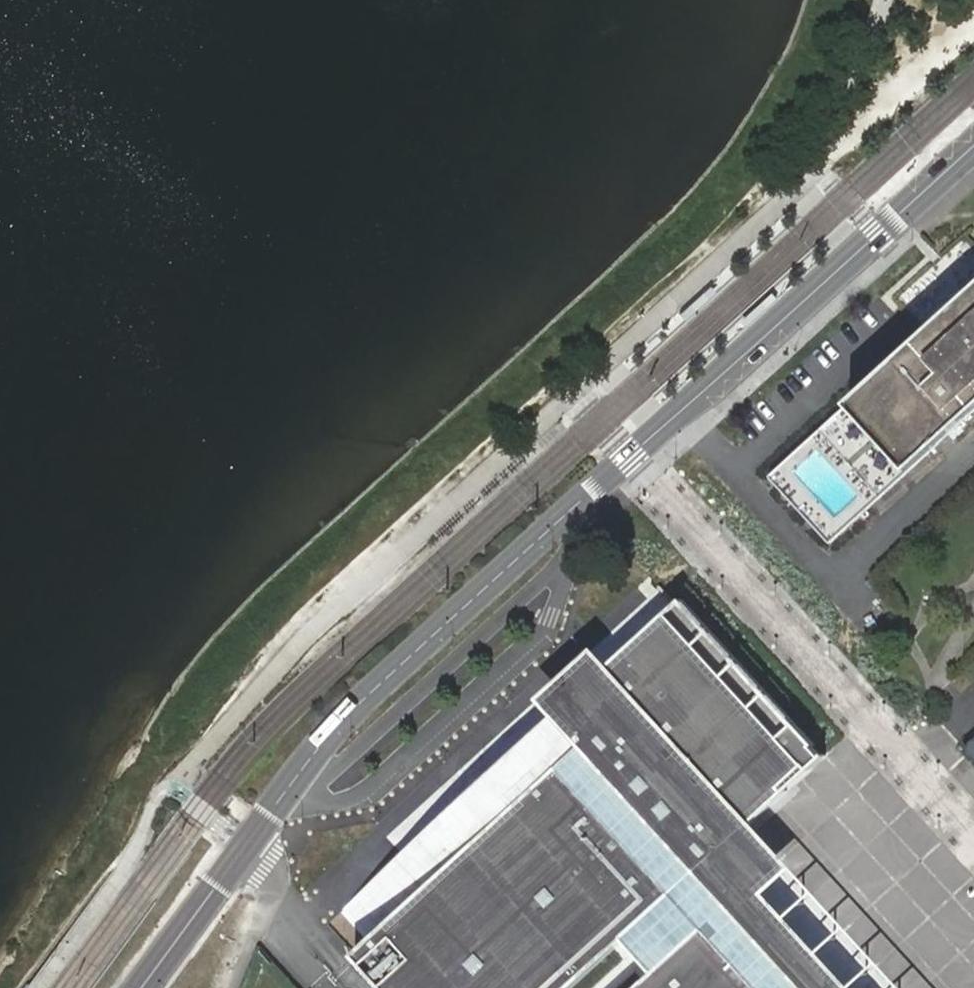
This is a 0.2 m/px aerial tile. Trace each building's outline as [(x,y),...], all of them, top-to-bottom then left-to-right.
[(898,359),(891,350),(861,377),(869,386),(769,477),(829,543),(973,412),(973,290),(898,359)] [(680,602),(339,911),(367,942),(352,955),(362,966),(374,956),(404,987),(571,987),(624,940),(655,973),(638,987),(846,987),(721,850),(749,823),(822,757),(680,602)] [(618,656),(643,635),(634,624),(609,645),(618,656)] [(749,823),(721,850),(846,987),(900,987),(845,928),(749,823)] [(362,966),(383,987),(404,987),(374,956),(362,966)]
